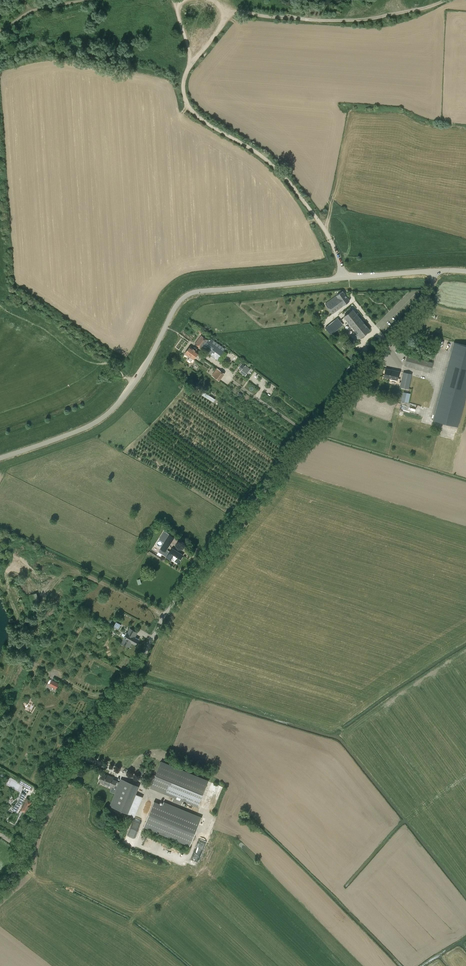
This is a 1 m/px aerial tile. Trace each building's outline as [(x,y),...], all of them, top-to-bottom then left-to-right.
[(342,291),(325,304),(332,314),(349,301),(342,291)] [(353,309),(344,317),(358,334),(355,335),(358,339),(360,337),(361,337),(369,330),(353,309)] [(338,318),(325,328),(331,335),(343,325),(338,318)] [(198,339),(195,344),(217,360),(224,351),(201,334),(198,339)] [(433,420),(458,427),(465,396),(465,345),(454,342),(433,420)] [(185,353),(185,354),(188,357),(188,355),(190,357),(188,360),(191,362),(193,359),(198,352),(196,351),(197,349),(194,347),(193,348),(190,346),(185,353)] [(407,355),(404,365),(430,372),(433,362),(407,355)] [(249,369),(244,365),(244,366),(241,364),(239,366),(242,369),(240,372),(244,375),(249,369)] [(217,368),(211,376),(219,381),(225,374),(217,368)] [(385,368),(383,377),(398,380),(400,371),(385,368)] [(403,372),(400,387),(409,389),(412,374),(403,372)] [(166,539),(160,548),(165,552),(174,538),(169,534),(164,531),(161,536),(166,539)] [(172,548),(167,557),(171,560),(172,558),(178,562),(183,555),(172,548)] [(138,633),(130,628),(128,633),(127,633),(124,639),(125,639),(122,644),(130,648),(133,643),(136,645),(139,639),(136,637),(138,633)] [(50,685),(57,689),(60,683),(53,679),(50,685)] [(161,762),(151,787),(174,796),(172,801),(182,805),(184,800),(197,806),(208,781),(161,762)] [(103,774),(100,781),(110,785),(117,788),(110,806),(128,813),(133,815),(131,821),(134,822),(136,816),(135,815),(143,797),(136,794),(139,786),(121,779),(120,782),(112,779),(113,778),(103,774)] [(26,798),(23,804),(22,803),(26,794),(22,792),(18,801),(11,809),(17,812),(21,804),(22,804),(23,805),(21,809),(27,812),(33,801),(26,798)] [(154,801),(144,827),(190,846),(201,817),(164,801),(163,804),(154,801)] [(142,846),(169,855),(171,847),(144,839),(142,846)] [(196,848),(191,862),(197,865),(202,851),(196,848)]
